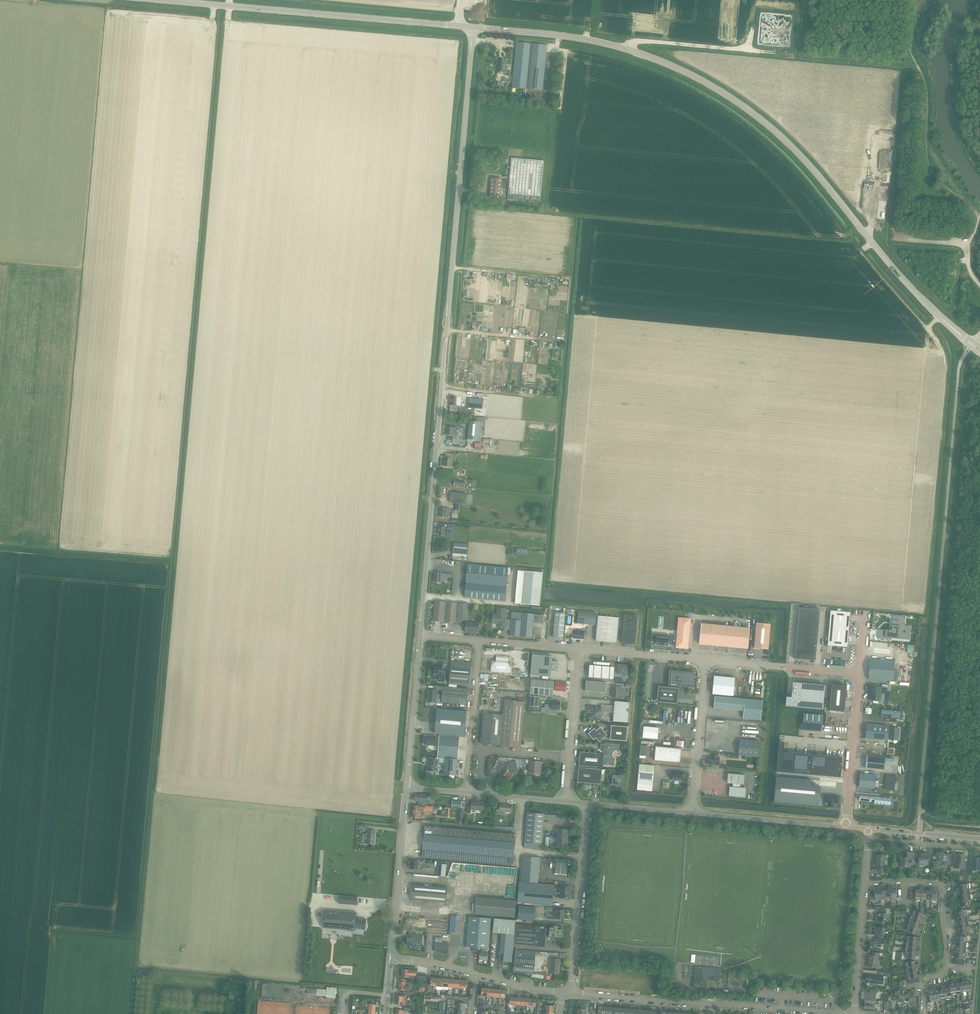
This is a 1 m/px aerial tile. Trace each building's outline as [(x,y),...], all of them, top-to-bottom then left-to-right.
[(517,42),(512,88),(543,91),(547,46),(517,42)] [(501,72),(505,73),(507,60),(498,59),(497,72),(501,73),(501,72)] [(508,200),(540,203),(544,161),(511,158),(508,200)] [(492,178),(490,198),(500,199),(502,179),(492,178)] [(451,397),(450,405),(458,406),(458,405),(460,406),(461,398),(451,397)] [(469,398),(468,408),(478,409),(483,409),(483,399),(469,398)] [(469,420),(468,439),(478,440),(479,421),(469,420)] [(457,430),(457,427),(448,427),(447,435),(453,436),(452,443),(459,444),(461,430),(457,430)] [(456,454),(446,453),(445,466),(453,467),(454,462),(454,459),(455,459),(455,456),(456,457),(456,454)] [(466,504),(466,503),(471,503),(472,495),(467,494),(451,492),(450,502),(466,504)] [(440,517),(449,518),(449,517),(452,518),(453,509),(441,508),(440,517)] [(440,523),(439,527),(439,526),(438,535),(447,536),(448,528),(452,528),(453,524),(440,523)] [(454,543),(453,553),(468,554),(469,544),(454,543)] [(515,603),(521,604),(540,606),(543,573),(542,573),(543,570),(518,567),(518,571),(515,603)] [(465,571),(463,592),(506,596),(508,574),(465,571)] [(452,574),(435,573),(435,581),(439,582),(440,583),(440,582),(445,582),(445,579),(448,579),(448,577),(452,578),(452,574)] [(456,619),(465,620),(468,620),(470,604),(435,601),(433,621),(455,623),(456,619)] [(504,627),(504,628),(505,627),(506,619),(507,609),(497,608),(496,614),(493,613),(493,623),(499,623),(499,627),(504,627)] [(799,608),(794,659),(815,661),(820,609),(799,608)] [(578,611),(577,623),(595,625),(596,613),(578,611)] [(555,612),(553,637),(563,638),(565,613),(555,612)] [(851,613),(830,612),(827,646),(848,648),(851,613)] [(505,627),(504,628),(504,629),(510,630),(510,636),(532,638),(533,622),(543,623),(543,615),(523,613),(522,621),(521,621),(522,614),(512,613),(511,620),(506,619),(505,627)] [(624,614),(622,643),(627,643),(627,644),(635,644),(638,616),(624,614)] [(596,641),(617,643),(619,618),(598,616),(596,641)] [(878,630),(878,638),(891,640),(891,638),(909,639),(909,633),(908,633),(908,627),(902,626),(903,617),(892,616),(891,631),(878,630)] [(678,618),(677,635),(672,635),(672,638),(668,638),(668,635),(651,633),(651,641),(656,642),(656,644),(668,645),(668,641),(671,642),(671,645),(676,646),(676,648),(688,649),(690,619),(678,618)] [(756,622),(753,646),(769,647),(771,624),(756,622)] [(478,633),(479,624),(467,623),(466,632),(478,633)] [(573,630),(573,638),(583,639),(584,635),(587,636),(588,629),(584,629),(584,631),(573,630)] [(532,655),(531,675),(539,675),(551,676),(551,671),(553,671),(558,672),(559,667),(559,662),(556,662),(552,662),(552,659),(552,656),(537,655),(532,655)] [(492,661),(491,671),(511,673),(512,663),(508,663),(508,658),(496,657),(496,661),(492,661)] [(870,659),(868,679),(893,681),(895,661),(870,659)] [(435,667),(434,674),(439,674),(438,681),(444,682),(445,682),(445,674),(446,664),(445,664),(439,663),(439,667),(435,667)] [(451,665),(449,687),(457,688),(457,684),(469,685),(471,667),(451,665)] [(590,665),(589,677),(613,679),(614,667),(590,665)] [(627,675),(628,666),(619,665),(618,674),(627,675)] [(677,704),(679,688),(678,688),(678,686),(693,688),(695,673),(670,670),(668,685),(669,685),(669,687),(658,687),(657,702),(677,704)] [(714,676),(712,694),(733,696),(735,678),(714,676)] [(500,680),(499,688),(524,690),(525,682),(500,680)] [(531,680),(530,694),(553,696),(554,687),(555,687),(555,690),(566,691),(566,683),(531,680)] [(586,681),(585,691),(605,693),(606,683),(586,681)] [(786,697),(786,706),(823,709),(825,685),(793,682),(792,697),(786,697)] [(613,687),(612,693),(612,697),(620,698),(621,688),(623,688),(623,684),(617,684),(616,687),(613,687)] [(831,685),(829,710),(844,711),(846,686),(831,685)] [(429,689),(428,702),(429,702),(429,703),(430,704),(431,704),(432,703),(432,702),(436,702),(436,698),(437,698),(438,694),(437,694),(437,690),(443,690),(442,702),(467,704),(468,689),(457,688),(449,687),(434,686),(433,689),(429,689)] [(870,686),(869,699),(880,700),(882,687),(870,686)] [(539,707),(540,701),(540,697),(530,696),(529,706),(539,707)] [(715,696),(714,708),(743,711),(743,718),(761,720),(762,701),(715,696)] [(481,743),(521,747),(525,702),(504,700),(503,715),(483,713),(481,743)] [(557,709),(560,710),(560,702),(551,701),(551,705),(545,704),(544,713),(557,714),(557,709)] [(615,701),(614,706),(602,705),(602,708),(588,707),(588,712),(591,712),(591,715),(590,719),(594,719),(594,720),(595,720),(597,721),(598,720),(598,719),(601,719),(602,711),(614,712),(613,721),(628,723),(630,703),(615,701)] [(650,706),(646,710),(651,717),(656,713),(650,706)] [(437,709),(436,723),(435,734),(465,736),(467,711),(437,709)] [(881,709),(880,717),(885,718),(885,715),(890,715),(890,718),(902,719),(903,711),(881,709)] [(803,713),(802,730),(821,732),(822,715),(803,713)] [(889,726),(867,724),(865,739),(887,741),(887,739),(888,728),(889,726)] [(590,732),(590,735),(594,740),(596,738),(599,742),(604,738),(605,738),(610,739),(610,740),(627,741),(628,727),(611,725),(611,730),(607,730),(605,732),(600,727),(596,731),(595,728),(590,732)] [(659,728),(644,727),(643,738),(657,739),(659,728)] [(888,728),(887,739),(890,739),(890,740),(900,741),(901,728),(890,727),(890,728),(888,728)] [(425,738),(424,744),(436,745),(436,739),(436,736),(425,735),(425,738)] [(438,755),(439,756),(439,758),(444,758),(444,756),(458,757),(460,737),(440,735),(438,755)] [(739,740),(738,755),(759,757),(761,742),(739,740)] [(779,752),(777,771),(792,773),(794,753),(783,752),(784,743),(780,742),(779,752)] [(604,754),(604,759),(603,765),(614,766),(615,760),(613,758),(612,755),(612,753),(614,751),(616,750),(619,750),(619,745),(604,743),(604,754)] [(680,763),(681,749),(656,747),(654,761),(680,763)] [(580,752),(579,761),(579,766),(603,768),(603,765),(604,759),(604,754),(580,752)] [(709,757),(708,764),(719,765),(719,758),(718,758),(718,753),(712,753),(712,757),(709,757)] [(794,753),(792,773),(809,774),(811,755),(794,753)] [(811,755),(809,774),(824,776),(826,756),(811,755)] [(826,756),(824,776),(840,777),(842,758),(826,756)] [(866,756),(865,768),(885,770),(885,764),(894,765),(894,759),(866,756)] [(445,758),(438,758),(436,758),(436,759),(436,760),(432,759),(431,765),(429,765),(429,769),(438,770),(439,762),(445,763),(444,774),(456,775),(458,759),(445,758)] [(511,773),(519,770),(517,766),(518,765),(516,761),(509,764),(505,764),(499,759),(496,763),(497,764),(494,768),(500,772),(502,778),(509,778),(511,774),(511,773)] [(541,761),(530,761),(529,772),(540,773),(541,761)] [(639,764),(637,788),(652,789),(654,766),(639,764)] [(579,767),(578,779),(577,782),(601,784),(602,769),(579,767)] [(670,779),(683,780),(684,772),(671,771),(670,779)] [(622,776),(615,775),(615,773),(609,773),(609,774),(612,775),(612,778),(613,778),(612,785),(621,786),(622,776)] [(729,796),(745,798),(746,788),(740,788),(741,784),(743,784),(744,775),(728,773),(727,783),(733,783),(732,787),(730,787),(729,796)] [(860,773),(859,787),(874,788),(876,775),(860,773)] [(886,776),(885,790),(894,791),(894,782),(896,782),(897,777),(886,776)] [(776,777),(774,802),(819,806),(820,786),(811,786),(811,780),(776,777)] [(414,799),(414,800),(419,801),(419,804),(425,805),(426,805),(428,806),(428,800),(428,799),(429,797),(423,796),(415,795),(414,799)] [(826,795),(825,802),(829,803),(829,807),(834,808),(834,803),(837,803),(838,803),(838,796),(835,796),(826,795)] [(858,801),(858,802),(889,805),(891,805),(892,799),(859,795),(858,801)] [(468,805),(467,813),(471,813),(471,810),(483,811),(484,802),(472,801),(471,805),(468,805)] [(414,806),(413,816),(413,817),(418,817),(419,816),(421,816),(421,813),(424,813),(424,811),(425,806),(425,805),(419,804),(418,804),(418,805),(418,806),(414,805),(414,806)] [(497,808),(496,814),(503,815),(503,812),(511,812),(512,805),(500,804),(500,808),(497,808)] [(527,813),(524,848),(541,849),(544,819),(556,821),(556,815),(544,814),(527,813)] [(425,826),(422,858),(513,866),(516,834),(425,826)] [(367,837),(366,843),(374,844),(376,831),(367,830),(367,834),(362,833),(362,836),(367,837)] [(571,835),(572,831),(567,830),(567,832),(558,831),(557,842),(563,843),(563,844),(566,844),(567,835),(571,835)] [(900,864),(900,867),(909,868),(910,865),(913,865),(914,857),(909,856),(910,852),(907,852),(907,857),(901,857),(900,864)] [(919,852),(918,864),(928,865),(929,853),(919,852)] [(949,865),(950,855),(940,854),(940,852),(936,852),(936,861),(942,861),(942,863),(945,864),(945,865),(949,865)] [(885,873),(885,869),(884,869),(885,855),(877,855),(876,869),(878,869),(878,873),(885,873)] [(966,871),(967,863),(967,862),(964,862),(964,856),(954,855),(953,868),(962,869),(962,871),(966,871)] [(538,883),(540,858),(523,856),(521,881),(538,883)] [(972,859),(972,867),(968,867),(967,874),(971,874),(972,869),(979,870),(979,859),(972,859)] [(410,860),(409,868),(416,869),(419,869),(419,866),(419,861),(410,860)] [(438,864),(437,876),(445,876),(446,864),(438,864)] [(519,882),(517,902),(552,905),(554,885),(519,882)] [(412,894),(412,900),(446,903),(448,888),(413,885),(413,890),(412,894)] [(569,899),(570,887),(560,886),(560,894),(561,894),(560,898),(569,899)] [(890,886),(891,900),(896,899),(896,893),(901,893),(901,890),(896,891),(896,890),(893,890),(892,886),(890,886)] [(910,889),(909,900),(915,901),(917,901),(917,900),(920,900),(921,900),(921,886),(919,886),(919,890),(916,890),(914,890),(910,889)] [(339,895),(339,903),(357,905),(357,897),(339,895)] [(514,917),(515,900),(477,897),(475,914),(514,917)] [(534,921),(535,907),(519,906),(518,919),(534,921)] [(553,909),(554,908),(546,907),(546,911),(551,911),(552,911),(552,916),(556,916),(555,918),(564,919),(564,910),(553,909)] [(322,926),(322,927),(323,927),(346,930),(354,931),(355,928),(365,929),(366,927),(366,928),(367,927),(367,925),(366,924),(366,919),(355,918),(356,913),(324,910),(323,923),(322,926)] [(877,924),(884,924),(884,921),(885,922),(886,914),(886,910),(879,910),(879,913),(875,913),(875,921),(877,921),(877,924)] [(911,915),(924,920),(925,918),(921,917),(922,913),(913,910),(911,915)] [(911,915),(910,921),(919,924),(920,921),(923,922),(924,920),(911,915)] [(479,959),(484,960),(483,963),(484,964),(488,964),(488,960),(487,960),(488,952),(485,952),(486,948),(489,949),(491,918),(469,916),(466,947),(473,947),(473,952),(480,952),(479,959)] [(494,918),(493,933),(501,933),(499,961),(504,961),(508,962),(512,962),(513,950),(513,944),(514,934),(515,934),(516,924),(516,922),(516,920),(515,920),(508,919),(494,918)] [(426,924),(426,928),(446,929),(446,922),(429,920),(426,920),(426,924)] [(910,921),(908,926),(920,930),(921,928),(917,927),(919,924),(910,921)] [(515,934),(514,944),(519,944),(544,946),(545,940),(545,936),(558,937),(558,936),(562,936),(562,930),(557,930),(558,926),(553,926),(553,928),(550,927),(549,929),(546,929),(546,926),(537,925),(537,926),(516,924),(515,934)] [(908,934),(909,934),(911,934),(911,933),(915,934),(916,931),(920,932),(920,930),(908,926),(907,926),(906,931),(908,932),(908,934)] [(876,938),(883,938),(883,935),(884,936),(885,927),(874,927),(874,935),(876,935),(876,938)] [(407,938),(407,945),(422,947),(423,935),(411,934),(410,938),(407,938)] [(884,939),(874,938),(874,941),(870,941),(869,949),(880,950),(881,943),(883,944),(884,939)] [(435,942),(434,951),(439,951),(438,953),(443,953),(443,954),(448,954),(449,943),(442,942),(435,942)] [(515,950),(513,972),(533,974),(535,952),(518,950),(515,950)] [(878,956),(880,956),(882,956),(883,953),(880,953),(872,952),(872,955),(869,955),(868,967),(877,968),(878,956)] [(559,973),(560,960),(550,959),(549,966),(551,967),(550,973),(555,974),(555,973),(559,973)] [(906,968),(907,974),(916,972),(916,968),(920,968),(919,965),(906,968)] [(693,987),(725,989),(727,969),(694,966),(693,987)] [(401,977),(409,977),(409,976),(416,976),(416,971),(409,970),(402,969),(401,977)] [(883,976),(890,977),(891,972),(879,971),(879,975),(867,974),(866,983),(883,984),(883,976)] [(427,980),(427,985),(430,985),(430,986),(434,986),(434,989),(436,989),(437,978),(431,978),(431,980),(427,980)] [(964,978),(966,991),(970,991),(970,992),(972,992),(970,981),(967,981),(966,978),(964,978)] [(406,986),(406,982),(406,979),(401,979),(401,982),(400,981),(399,982),(398,989),(399,990),(409,991),(410,986),(406,986)] [(943,986),(946,999),(949,999),(950,1000),(952,999),(951,995),(949,989),(946,989),(946,985),(943,986)] [(308,988),(307,993),(312,994),(313,995),(316,995),(327,996),(327,997),(328,999),(334,999),(335,998),(336,987),(332,986),(332,987),(327,987),(327,989),(308,988)] [(895,1001),(898,1001),(902,988),(899,988),(898,992),(895,991),(895,992),(892,991),(890,997),(893,998),(892,1001),(894,1002),(895,1001)] [(865,991),(865,1000),(875,1000),(876,993),(877,993),(878,990),(870,989),(870,992),(865,991)] [(906,994),(903,1004),(905,1005),(905,1004),(908,1004),(912,991),(910,991),(909,994),(906,994)] [(912,991),(908,1004),(912,1005),(912,1007),(914,1007),(916,996),(913,996),(914,992),(912,991)] [(398,994),(398,996),(397,1004),(406,1005),(407,995),(398,994)] [(864,1008),(874,1009),(875,1004),(878,1004),(878,1001),(875,1000),(865,1000),(864,1008)]
